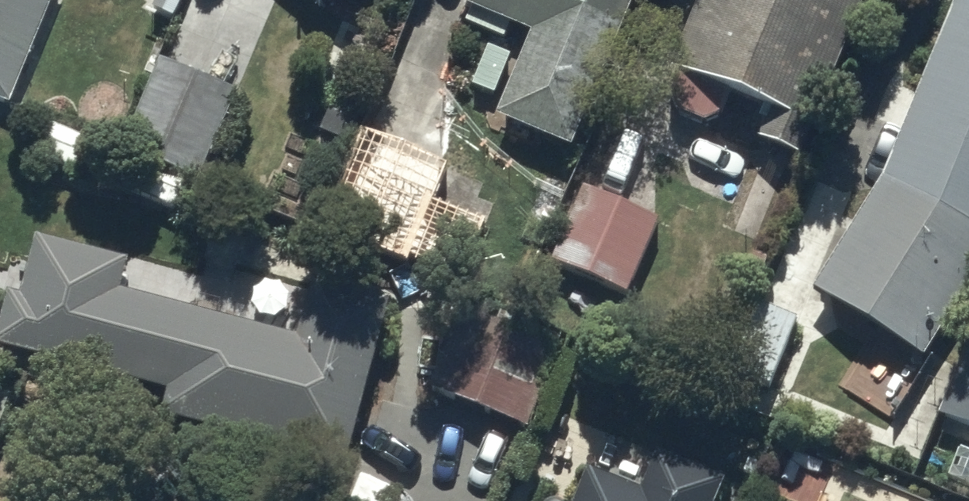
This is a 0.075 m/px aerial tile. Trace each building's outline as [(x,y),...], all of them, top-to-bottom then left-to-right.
[(9,103),(51,0),(0,0),(0,99),(9,103)] [(496,117),(571,149),(634,0),(454,0),(453,1),(531,33),(496,117)] [(801,157),(864,0),(698,0),(670,67),(770,108),(758,139),(801,157)] [(923,359),(968,286),(968,7),(954,1),(882,180),(814,290),(923,359)] [(236,92),(159,60),(122,146),(200,179),(236,92)] [(449,166),(360,130),(321,228),(461,283),(486,222),(434,202),(449,166)] [(551,262),(627,295),(659,222),(583,189),(551,262)] [(35,237),(20,296),(8,293),(0,323),(0,347),(168,391),(161,415),(346,464),(389,301),(313,281),(298,339),(119,291),(127,261),(35,237)] [(460,314),(430,390),(529,429),(559,352),(460,314)] [(968,429),(968,352),(941,417),(968,429)] [(724,482),(657,455),(641,492),(588,470),(575,500),(716,500),(724,482)]
